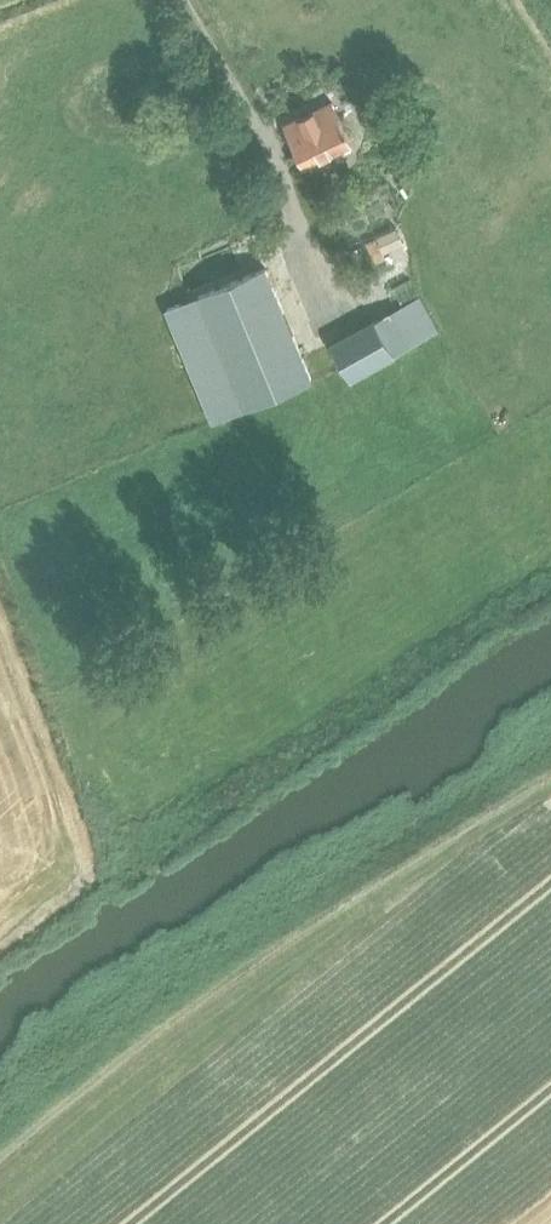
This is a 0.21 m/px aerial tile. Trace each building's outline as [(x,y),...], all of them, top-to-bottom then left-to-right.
[(284,125),(305,167),(353,144),(333,101),(284,125)] [(374,229),(384,251),(412,239),(403,217),(374,229)] [(166,308),(213,422),(313,380),(266,266),(166,308)] [(331,344),(350,378),(439,330),(421,295),(331,344)]
